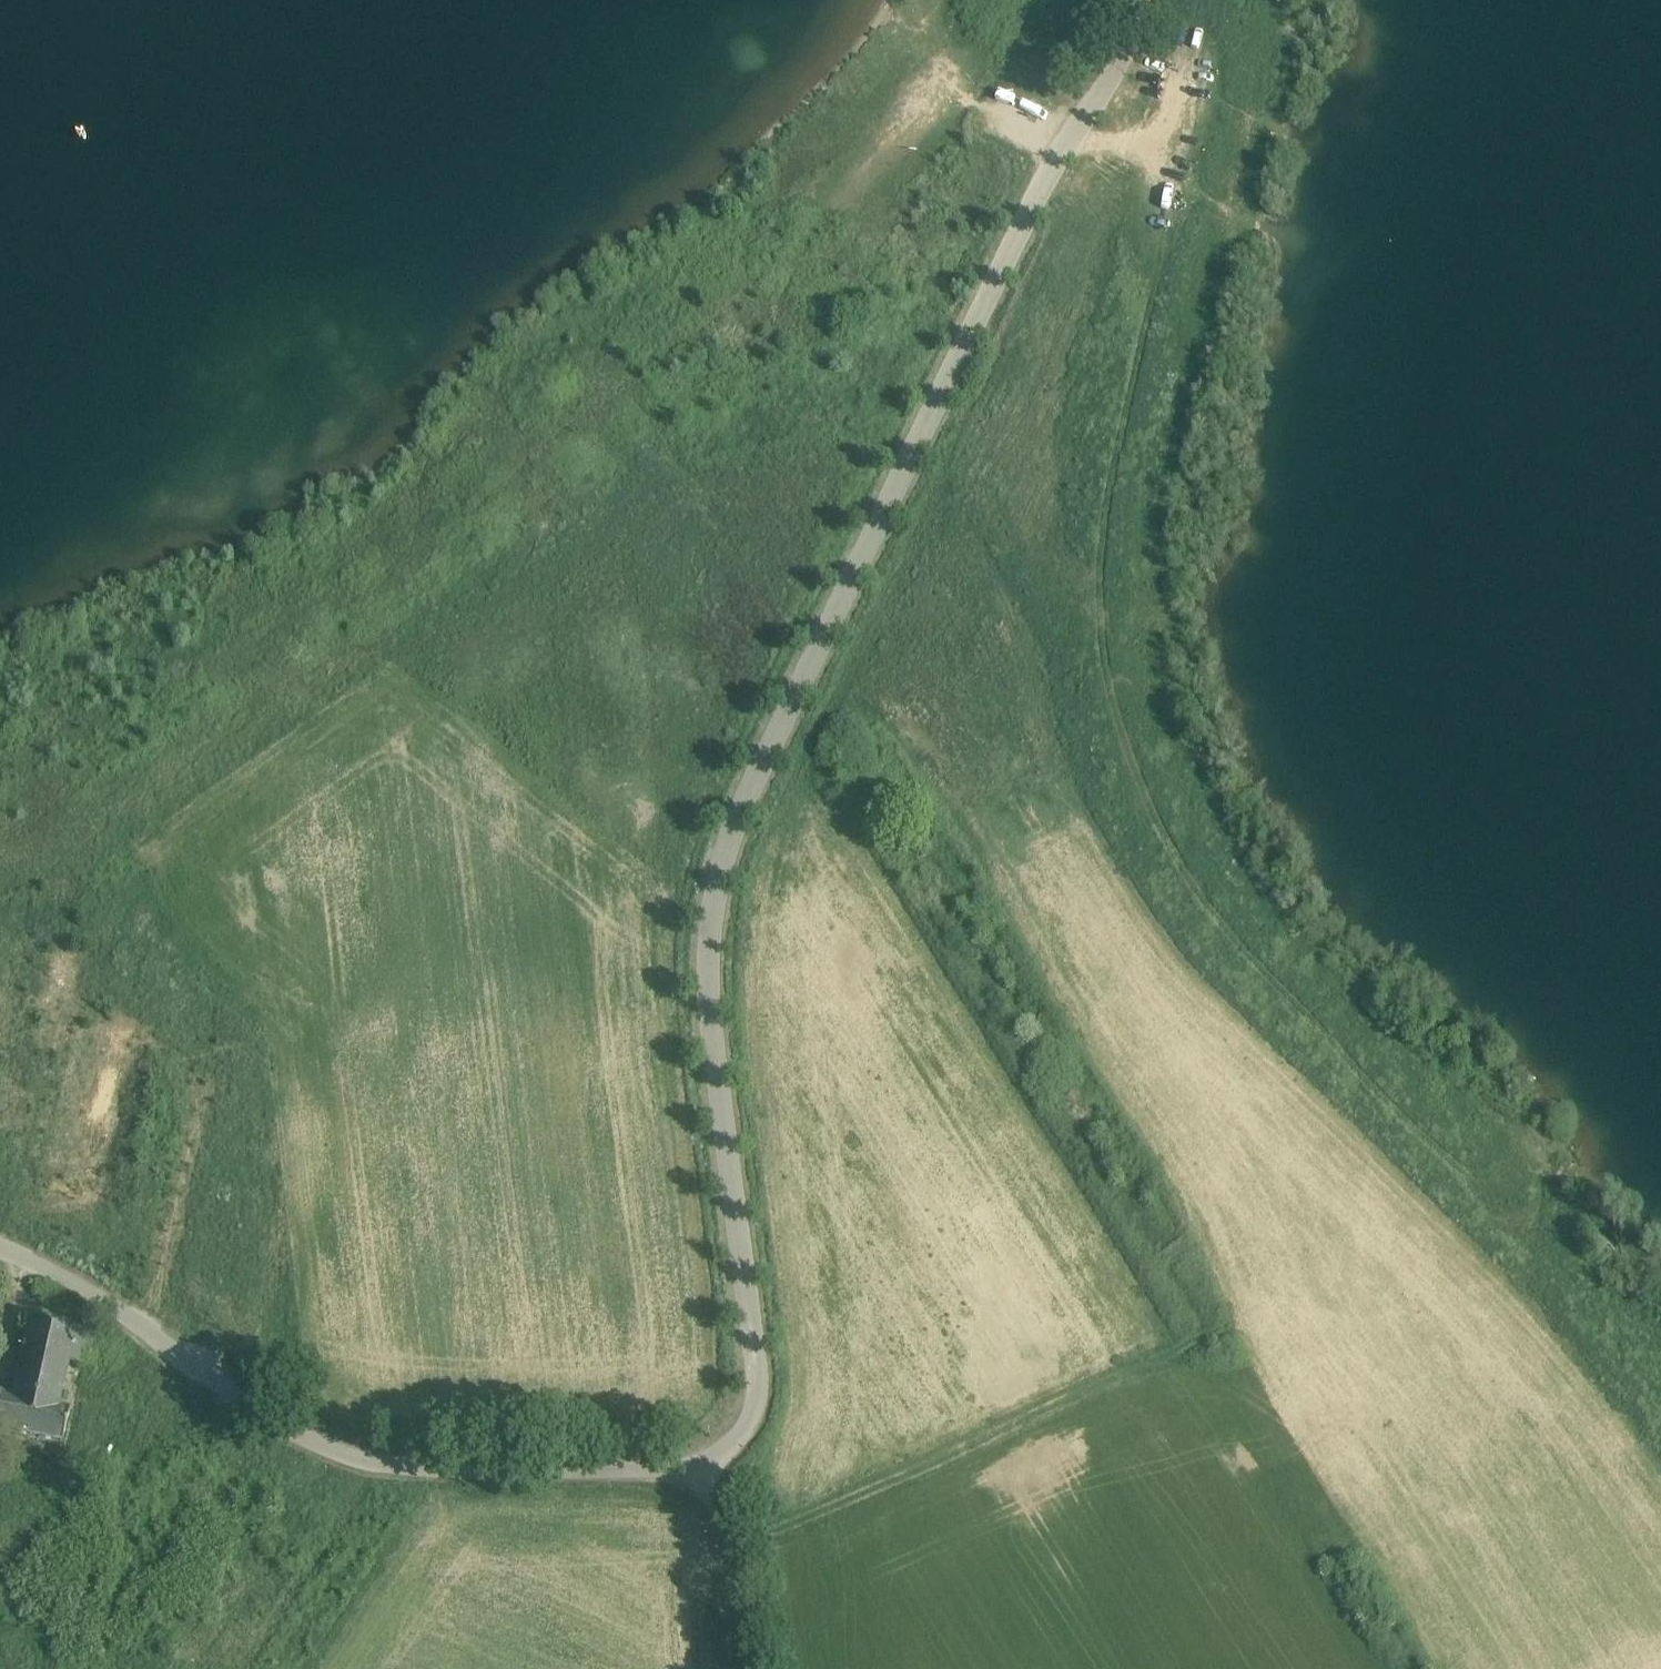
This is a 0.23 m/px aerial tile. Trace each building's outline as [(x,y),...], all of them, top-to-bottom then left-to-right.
[(89,1353),(93,1332),(30,1318),(13,1393),(0,1390),(0,1429),(62,1443),(70,1408),(64,1407),(65,1401),(59,1400),(68,1362),(86,1366),(89,1353)]
